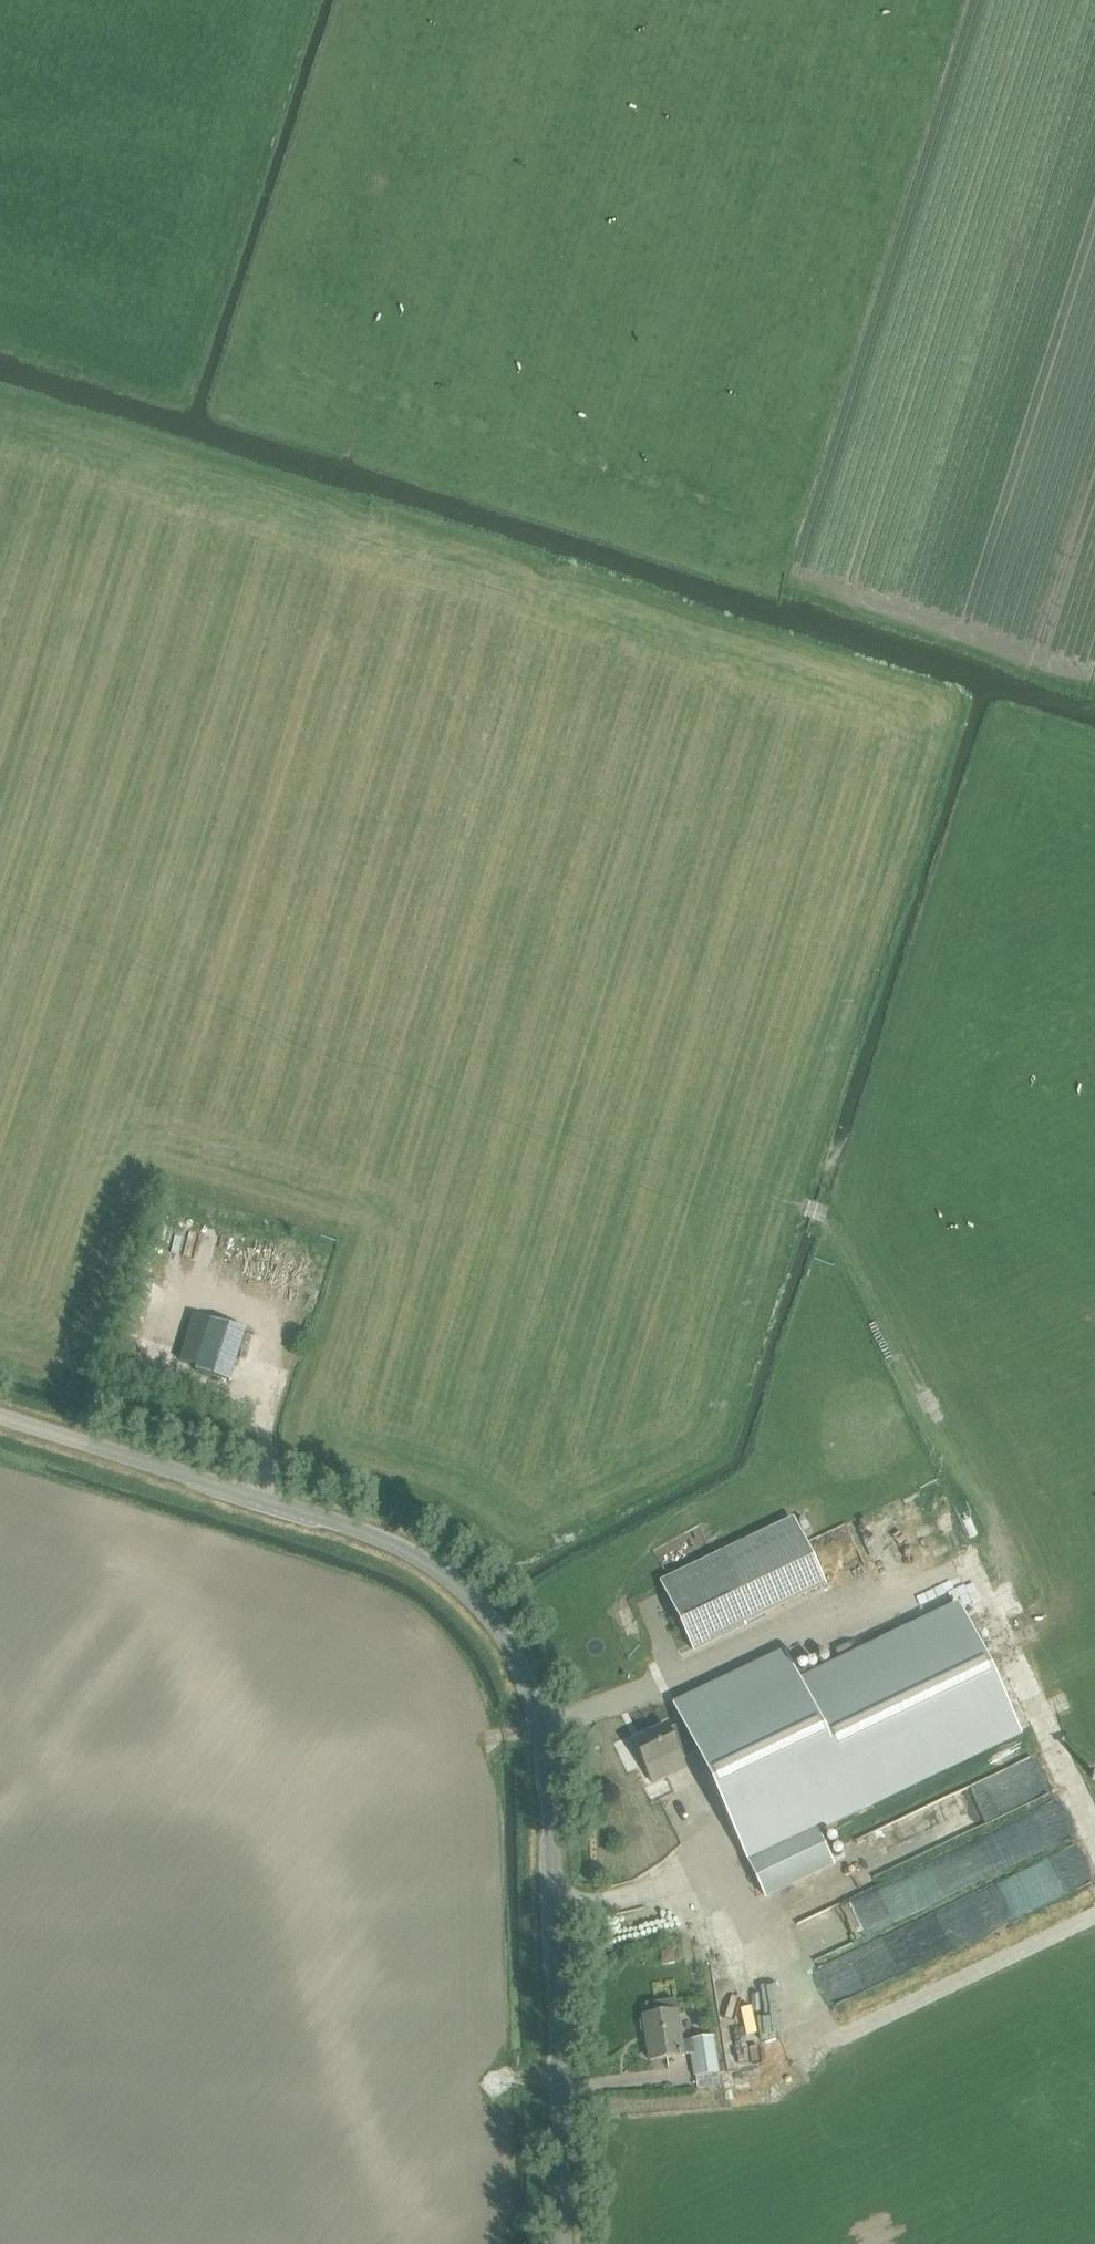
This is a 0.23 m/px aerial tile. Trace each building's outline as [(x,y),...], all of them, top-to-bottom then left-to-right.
[(212,1320),(197,1371),(233,1382),(249,1332),(212,1320)] [(795,1523),(663,1586),(693,1650),(694,1649),(692,1645),(743,1621),(745,1625),(825,1587),(795,1523)] [(675,1708),(680,1719),(682,1723),(696,1753),(764,1896),(832,1864),(816,1830),(1020,1733),(960,1607),(800,1683),(787,1655),(675,1708)] [(668,1730),(666,1726),(633,1741),(646,1770),(649,1768),(656,1782),(686,1768),(682,1760),(696,1753),(682,1723),(668,1730)] [(665,1844),(667,1862),(680,1860),(679,1843),(665,1844)] [(720,2071),(715,2035),(682,2040),(676,1998),(647,2002),(649,2013),(644,2014),(644,2016),(640,2019),(642,2029),(647,2031),(651,2057),(692,2051),(696,2075),(720,2071)]
